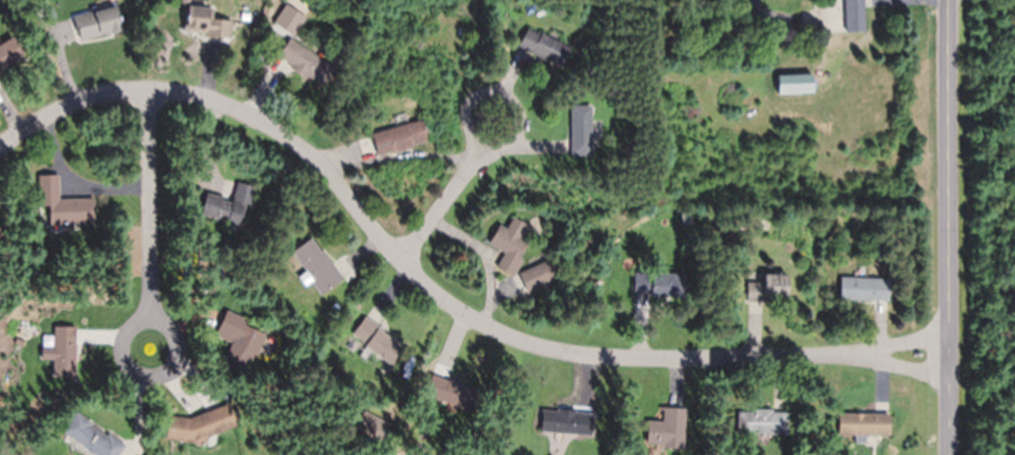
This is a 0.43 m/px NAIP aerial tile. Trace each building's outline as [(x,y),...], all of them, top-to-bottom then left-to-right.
[(845,32),(864,32),(863,0),(844,0),(845,32)] [(203,36),(230,37),(232,20),(211,19),(212,7),(186,5),(185,28),(204,30),(203,36)] [(73,15),(76,38),(120,31),(116,8),(73,15)] [(529,29),(520,46),(561,67),(571,47),(543,33),(542,35),(529,29)] [(23,59),(12,38),(0,44),(0,72),(23,59)] [(290,38),(276,57),(320,88),(334,68),(290,38)] [(777,74),(777,95),(812,95),(812,74),(777,74)] [(572,157),(593,157),(593,107),(572,107),(572,157)] [(429,140),(423,120),(373,134),(379,155),(395,151),(396,153),(414,148),(413,145),(429,140)] [(50,225),(96,224),(95,199),(60,200),(59,176),(39,176),(40,207),(50,207),(50,225)] [(205,194),(200,219),(243,228),(252,186),(236,182),(232,200),(205,194)] [(528,225),(515,218),(508,229),(501,225),(490,245),(506,254),(498,269),(515,278),(524,261),(519,258),(528,241),(521,237),(528,225)] [(293,253),(307,272),(299,277),(307,287),(312,283),(322,297),(345,279),(324,251),(322,253),(312,239),(293,253)] [(520,274),(528,291),(557,277),(550,261),(520,274)] [(635,274),(635,294),(652,295),(652,296),(685,297),(685,274),(635,274)] [(788,274),(766,274),(765,284),(749,283),(749,302),(775,303),(775,297),(787,298),(788,274)] [(888,300),(888,277),(839,277),(839,300),(888,300)] [(231,343),(224,361),(248,371),(263,333),(244,325),(246,319),(225,311),(215,336),(231,343)] [(366,316),(387,331),(385,334),(405,347),(392,365),(366,347),(367,345),(353,335),(366,316)] [(74,327),(52,326),(52,337),(42,336),(42,359),(53,359),(53,376),(74,376),(74,327)] [(427,394),(470,411),(478,391),(450,380),(449,381),(434,375),(427,394)] [(167,417),(166,441),(192,442),(232,430),(232,425),(227,407),(226,407),(190,418),(167,417)] [(591,436),(594,413),(552,408),(550,432),(591,436)] [(645,421),(643,446),(683,448),(685,409),(663,408),(662,422),(645,421)] [(787,435),(787,411),(737,411),(737,435),(787,435)] [(124,444),(74,412),(61,432),(96,454),(117,454),(124,444)] [(388,424),(364,413),(356,430),(380,441),(388,424)] [(892,436),(892,414),(840,413),(839,436),(857,436),(857,444),(867,444),(867,436),(892,436)]
